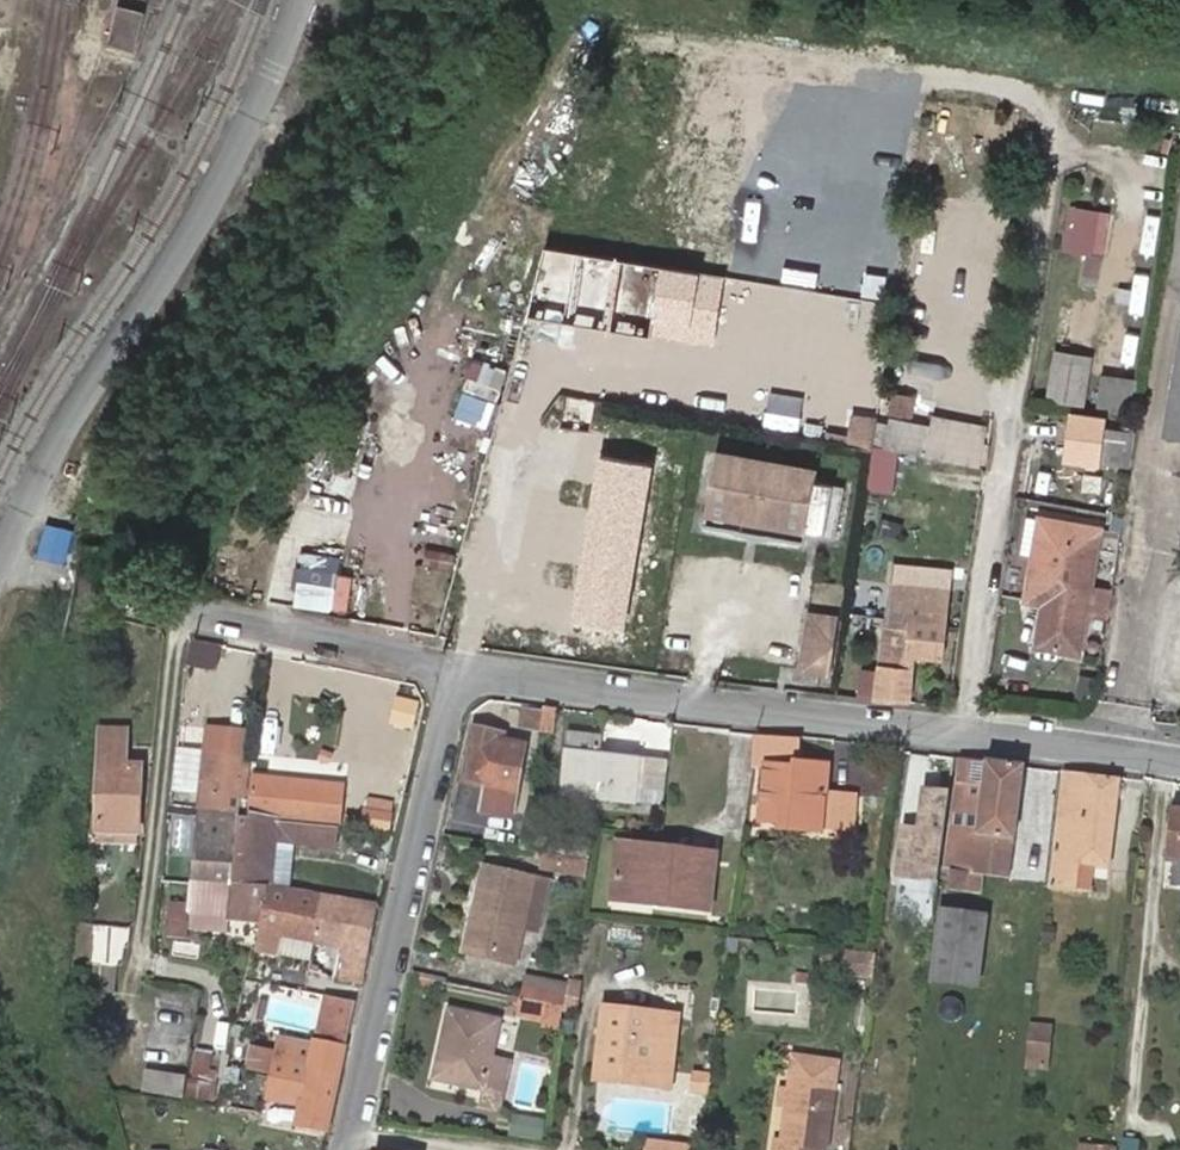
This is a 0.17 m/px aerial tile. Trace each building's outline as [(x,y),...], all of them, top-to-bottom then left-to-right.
[(144,12),(116,5),(107,44),(135,51),(144,12)] [(1069,202),(1063,246),(1088,250),(1085,266),(1105,268),(1113,209),(1069,202)] [(728,271),(543,242),(532,309),(718,338),(728,271)] [(1100,305),(1068,298),(1061,339),(1093,345),(1100,305)] [(1178,313),(1160,434),(1179,437),(1179,314),(1178,313)] [(1050,397),(1090,401),(1095,351),(1056,347),(1050,397)] [(458,411),(488,422),(508,367),(478,356),(458,411)] [(766,400),(800,406),(806,375),(772,368),(766,400)] [(1132,408),(1135,373),(1103,370),(1100,405),(1132,408)] [(849,441),(876,443),(878,412),(852,410),(849,441)] [(1104,460),(1109,430),(1077,424),(1071,454),(1104,460)] [(793,433),(779,429),(775,441),(789,445),(793,433)] [(929,430),(925,451),(981,462),(986,441),(929,430)] [(1135,465),(1140,436),(1109,430),(1104,460),(1135,465)] [(894,491),(904,450),(878,444),(868,485),(894,491)] [(626,626),(655,459),(600,449),(572,616),(626,626)] [(713,471),(707,511),(805,531),(805,519),(830,525),(831,519),(848,523),(853,509),(834,505),(838,479),(797,471),(795,486),(773,482),(775,467),(736,460),(733,475),(713,471)] [(1088,578),(1095,535),(1034,526),(1017,524),(1009,584),(1027,586),(1025,605),(1039,607),(1033,654),(1076,660),(1084,607),(1109,611),(1113,582),(1088,578)] [(349,613),(359,574),(337,568),(339,562),(305,553),(294,599),(349,613)] [(888,582),(872,700),(907,702),(913,654),(941,656),(952,588),(888,582)] [(809,605),(800,667),(834,672),(843,610),(809,605)] [(554,728),(558,709),(527,703),(523,723),(554,728)] [(103,730),(100,767),(126,769),(128,730),(103,730)] [(496,791),(493,808),(512,812),(523,745),(507,743),(507,738),(476,732),(466,783),(483,784),(482,789),(496,791)] [(563,758),(593,759),(593,737),(564,735),(563,758)] [(747,740),(744,786),(757,785),(755,825),(785,826),(829,827),(829,819),(849,821),(852,790),(828,788),(829,766),(799,763),(800,742),(747,740)] [(244,809),(251,757),(231,754),(210,751),(208,764),(206,790),(204,804),(244,809)] [(126,769),(100,767),(95,824),(138,830),(141,830),(145,760),(127,758),(126,769)] [(563,758),(561,796),(632,799),(632,782),(664,782),(665,762),(593,759),(563,758)] [(1025,769),(959,760),(945,880),(983,884),(1008,887),(1025,769)] [(208,764),(208,763),(191,761),(187,787),(199,789),(206,790),(208,764)] [(383,772),(371,770),(369,782),(382,784),(383,772)] [(1117,781),(1065,775),(1050,889),(1079,895),(1083,867),(1109,871),(1117,781)] [(253,777),(258,781),(254,811),(253,818),(275,820),(285,821),(331,826),(344,828),(349,787),(253,777)] [(947,794),(924,792),(920,828),(915,833),(903,832),(897,878),(937,883),(947,794)] [(481,802),(461,798),(458,815),(477,820),(481,802)] [(199,833),(194,879),(231,885),(243,816),(204,810),(197,809),(194,834),(199,833)] [(1179,884),(1179,816),(1167,814),(1159,857),(1175,859),(1172,883),(1179,884)] [(243,816),(231,885),(270,891),(270,885),(277,886),(283,840),(285,821),(275,820),(253,818),(247,817),(244,816),(243,816)] [(331,826),(285,821),(283,840),(303,842),(352,849),(354,829),(344,828),(331,826)] [(138,830),(95,824),(95,834),(141,838),(141,830),(138,830)] [(829,827),(785,826),(784,836),(829,838),(829,827)] [(591,861),(595,834),(573,833),(569,858),(591,861)] [(642,846),(639,858),(682,864),(683,853),(642,846)] [(569,858),(540,853),(537,870),(588,878),(591,861),(569,858)] [(682,864),(639,858),(615,854),(608,901),(704,910),(711,857),(683,853),(682,864)] [(537,877),(486,867),(465,955),(516,966),(526,923),(537,877)] [(537,877),(526,923),(539,927),(551,881),(537,877)] [(231,885),(194,879),(191,906),(191,908),(190,919),(225,923),(226,919),(259,922),(268,923),(270,891),(231,885)] [(945,880),(944,896),(982,899),(983,884),(945,880)] [(270,891),(268,923),(264,934),(263,944),(310,952),(311,941),(321,942),(328,895),(277,886),(270,885),(270,891)] [(328,895),(321,942),(344,946),(352,899),(328,895)] [(365,980),(382,904),(352,899),(344,946),(338,980),(363,984),(365,980)] [(988,910),(938,903),(929,977),(978,983),(988,910)] [(191,908),(191,906),(172,904),(169,938),(189,941),(190,919),(191,908)] [(259,922),(226,919),(225,923),(223,930),(257,936),(259,922)] [(572,975),(569,998),(585,1000),(588,979),(572,975)] [(564,986),(522,977),(519,993),(561,1003),(564,986)] [(561,1003),(519,993),(515,1010),(557,1019),(561,1003)] [(317,1048),(348,1053),(356,1002),(326,996),(317,1048)] [(626,1059),(673,1065),(681,1014),(609,1001),(601,1066),(625,1070),(626,1059)] [(449,1007),(448,1007),(434,1076),(483,1086),(481,1095),(498,1099),(507,1057),(490,1054),(498,1018),(449,1007)] [(1048,1050),(1052,1015),(1033,1012),(1029,1048),(1048,1050)] [(513,1053),(521,1022),(507,1019),(498,1050),(513,1053)] [(280,1053),(279,1058),(315,1064),(317,1048),(281,1042),(280,1052),(280,1053)] [(246,1071),(276,1076),(280,1053),(280,1052),(250,1045),(246,1071)] [(348,1053),(317,1048),(315,1064),(279,1058),(276,1076),(271,1100),(303,1105),(300,1122),(333,1128),(348,1056),(348,1053)] [(790,1073),(830,1080),(833,1063),(793,1057),(790,1073)] [(245,1061),(234,1059),(227,1094),(241,1096),(245,1061)] [(671,1079),(673,1065),(626,1059),(625,1070),(671,1079)] [(145,1090),(186,1096),(189,1075),(147,1070),(145,1090)] [(785,1108),(781,1141),(776,1140),(774,1149),(817,1149),(818,1147),(824,1149),(834,1080),(830,1080),(790,1073),(788,1086),(785,1108)] [(778,1108),(785,1108),(788,1086),(781,1085),(778,1108)] [(700,1107),(709,1108),(710,1097),(701,1096),(700,1107)] [(698,1125),(707,1126),(709,1108),(700,1107),(698,1125)] [(522,1110),(520,1135),(544,1135),(545,1111),(522,1110)] [(688,1144),(651,1135),(648,1149),(687,1149),(688,1144)]
